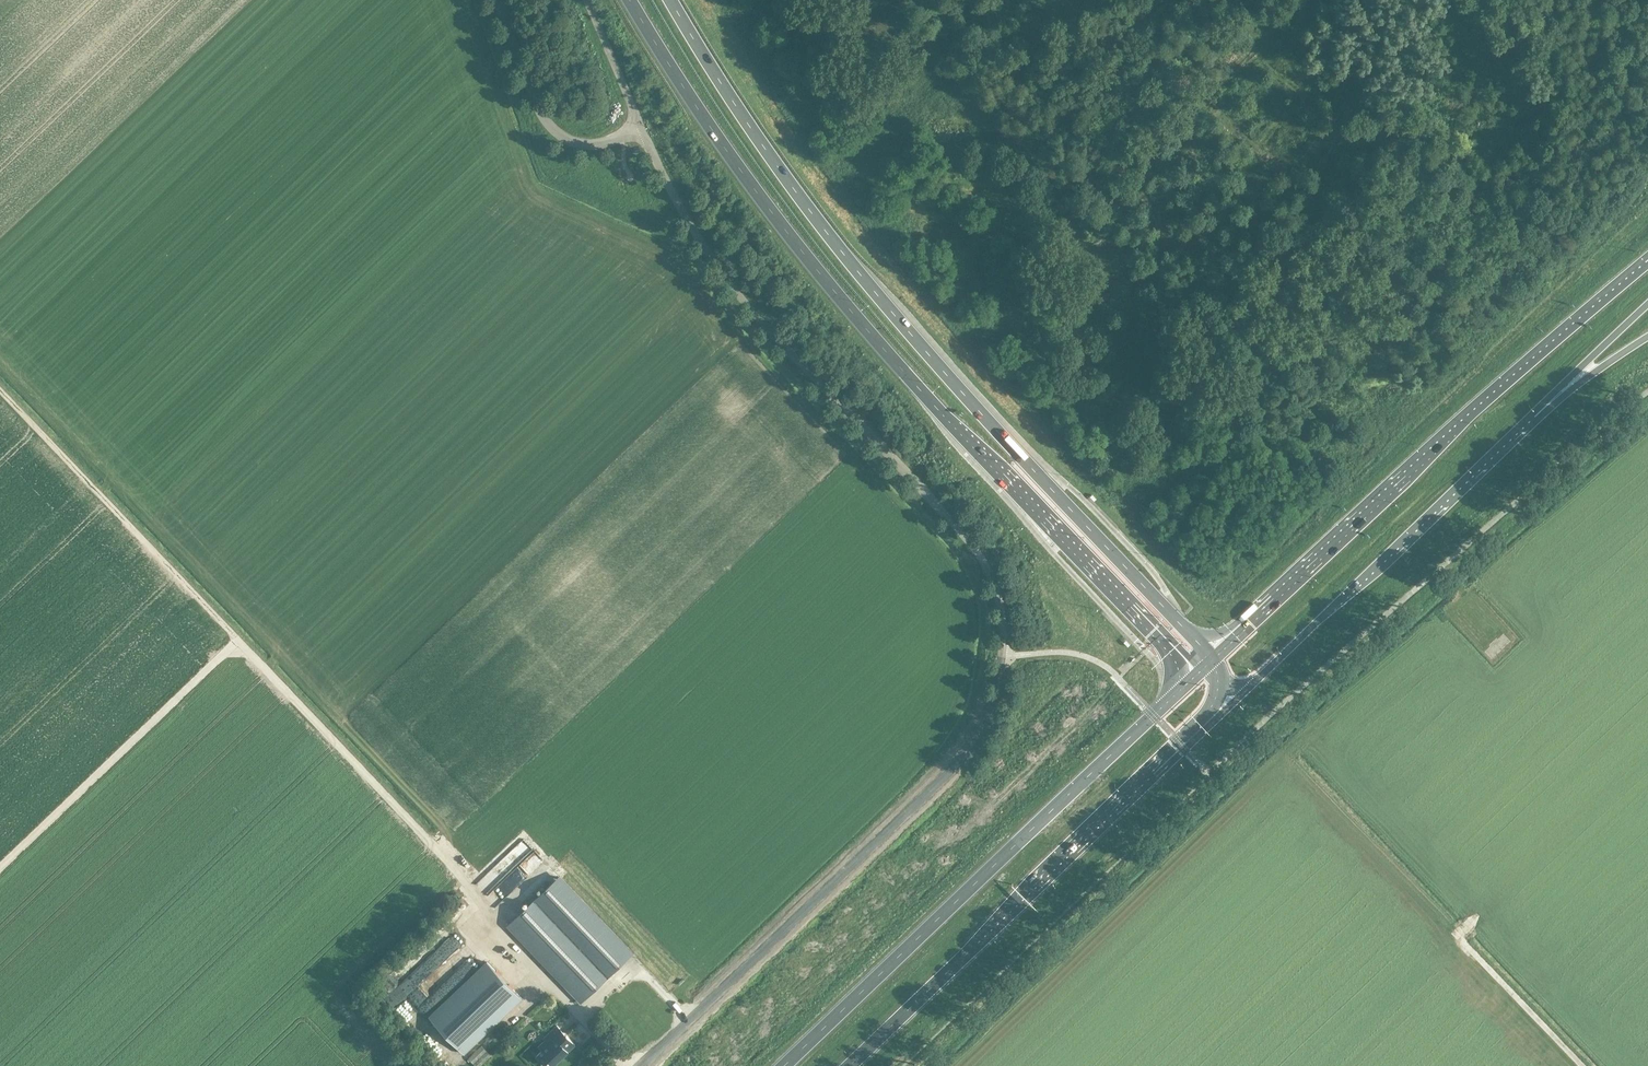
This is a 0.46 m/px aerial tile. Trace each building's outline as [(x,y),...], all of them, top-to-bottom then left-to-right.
[(473,883),(481,891),(511,863),(502,855),(473,883)] [(512,865),(487,889),(497,900),(523,876),(512,865)] [(580,1004),(632,954),(561,880),(559,878),(558,878),(553,883),(507,927),(580,1004)] [(519,882),(524,892),(532,888),(527,878),(519,882)] [(414,970),(447,938),(439,930),(406,961),(414,970)] [(521,999),(486,963),(429,1018),(463,1054),(521,999)] [(440,980),(415,1004),(421,1011),(447,986),(440,980)] [(575,1046),(556,1026),(543,1039),(548,1045),(536,1056),(543,1064),(546,1062),(550,1065),(553,1065),(575,1046)] [(435,1043),(431,1046),(445,1063),(449,1060),(435,1043)] [(481,1046),(468,1058),(476,1065),(481,1065),(491,1056),(481,1046)]
